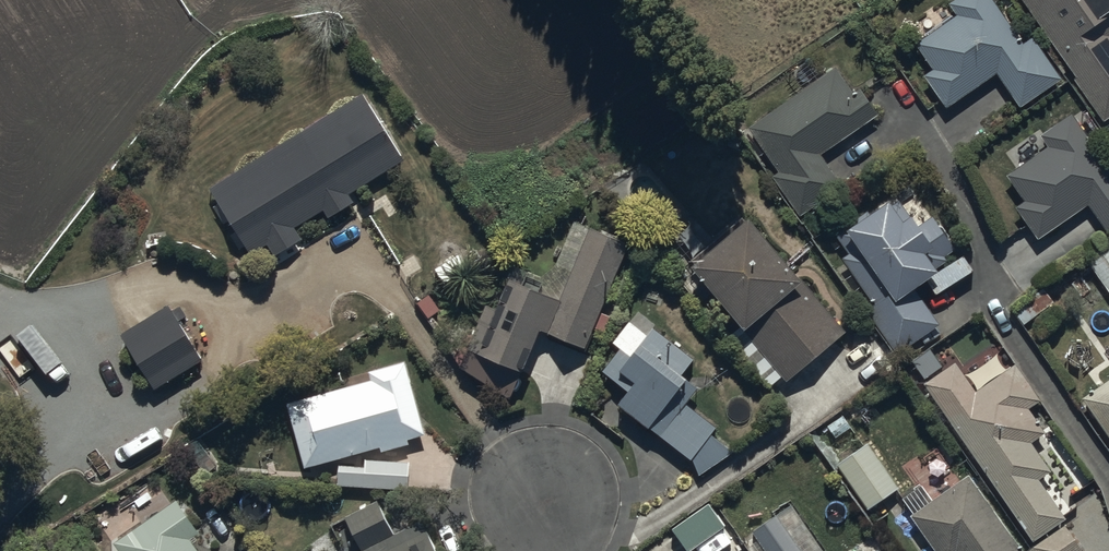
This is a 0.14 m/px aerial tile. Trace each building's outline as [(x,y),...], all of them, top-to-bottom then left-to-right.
[(915,40),(932,65),(923,70),(948,106),(998,71),(1021,104),(1063,75),(1034,33),(1022,40),(995,0),(950,0),(957,12),(915,40)] [(1108,116),(1108,0),(1024,0),(1078,73),(1073,77),(1104,120),(1108,116)] [(855,89),(836,62),(747,124),(779,168),(772,173),(799,211),(844,180),(823,150),(877,112),(859,86),(855,89)] [(366,88),(212,186),(253,250),(267,241),(275,255),(305,236),(297,224),(322,208),(328,217),(355,199),(351,191),(408,155),(366,88)] [(1039,134),(1047,145),(1008,173),(1026,198),(1016,206),(1038,237),(1088,201),(1108,230),(1108,163),(1071,111),(1039,134)] [(888,195),(834,231),(848,251),(842,255),(874,301),(866,306),(897,350),(940,321),(914,283),(950,258),(947,252),(955,246),(932,213),(920,221),(911,209),(902,215),(888,195)] [(787,378),(845,328),(801,278),(805,274),(747,208),(689,258),(742,318),(724,334),(769,386),(783,373),(787,378)] [(507,387),(517,364),(524,367),(542,326),(584,345),(629,243),(579,221),(569,245),(581,250),(568,279),(557,273),(553,281),(506,260),(469,345),(476,348),(467,369),(507,387)] [(1068,274),(1076,283),(1094,269),(1108,288),(1108,241),(1068,274)] [(172,303),(124,331),(156,385),(206,356),(172,303)] [(612,339),(620,346),(602,368),(626,387),(617,398),(691,455),(697,473),(734,450),(710,432),(716,424),(686,401),(699,384),(686,374),(688,372),(684,369),(693,357),(651,323),(646,331),(629,317),(612,339)] [(372,377),(289,399),(307,464),(381,444),(382,449),(410,441),(409,436),(425,432),(405,358),(369,367),(372,377)] [(975,387),(956,358),(924,379),(1030,538),(1066,515),(1040,476),(1051,469),(1031,439),(1044,430),(1027,405),(1039,397),(1014,360),(975,387)] [(1083,394),(1108,431),(1108,376),(1083,394)] [(869,440),(837,461),(868,507),(899,485),(869,440)] [(365,462),(340,462),(339,485),(410,486),(410,458),(365,457),(365,462)] [(968,471),(933,496),(923,482),(900,498),(938,550),(1025,550),(968,471)] [(177,495),(117,540),(125,550),(204,550),(193,536),(202,529),(177,495)] [(421,517),(396,531),(378,498),(349,514),(366,545),(355,550),(440,550),(421,517)] [(709,499),(670,526),(687,550),(702,540),(726,524),(709,499)] [(752,530),(766,550),(804,550),(778,512),(752,530)] [(1064,522),(1030,548),(1032,550),(1084,550),(1085,550),(1064,522)]
